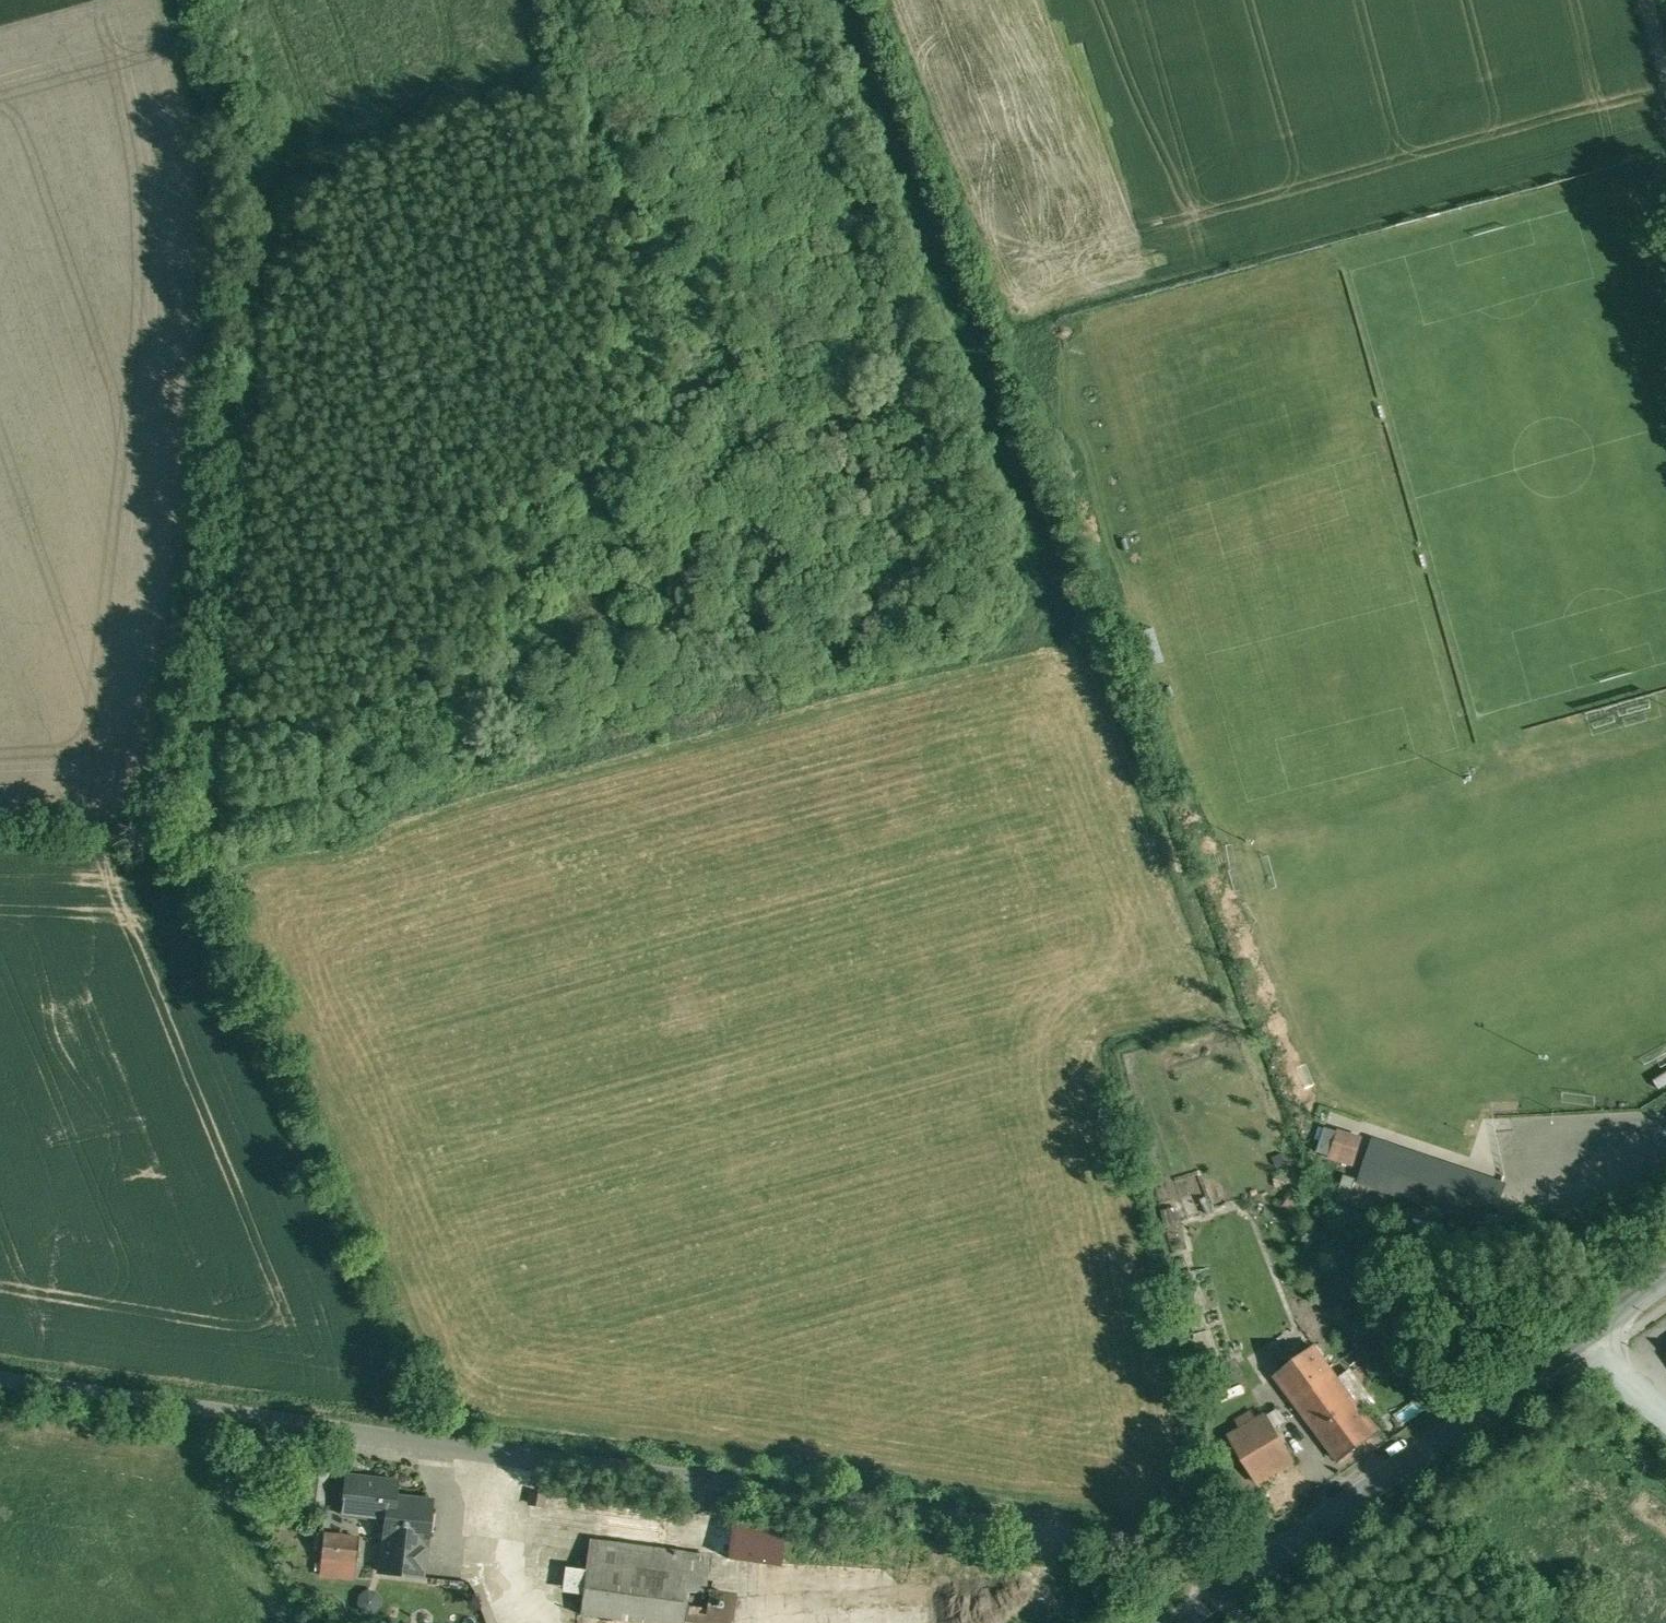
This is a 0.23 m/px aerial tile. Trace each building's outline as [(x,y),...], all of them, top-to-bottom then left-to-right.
[(1317,1152),(1327,1154),(1333,1127),(1323,1125),(1317,1152)] [(1336,1127),(1327,1157),(1352,1165),(1361,1134),(1336,1127)] [(1506,1184),(1375,1139),(1362,1180),(1492,1224),(1506,1184)] [(1377,1431),(1332,1370),(1312,1384),(1328,1405),(1308,1419),(1338,1460),(1377,1431)] [(1328,1405),(1312,1384),(1293,1399),(1308,1419),(1328,1405)] [(1294,1460),(1267,1414),(1245,1426),(1248,1432),(1232,1442),(1257,1482),(1294,1460)] [(430,1501),(396,1497),(398,1481),(345,1475),(340,1514),(385,1519),(383,1539),(384,1539),(425,1544),(426,1544),(430,1501)] [(779,1563),(782,1519),(726,1516),(723,1560),(779,1563)] [(358,1538),(323,1534),(321,1561),(356,1565),(358,1538)] [(425,1544),(384,1539),(380,1572),(421,1576),(425,1544)] [(591,1541),(580,1614),(645,1622),(684,1622),(686,1606),(685,1606),(687,1593),(688,1593),(692,1555),(591,1541)]
